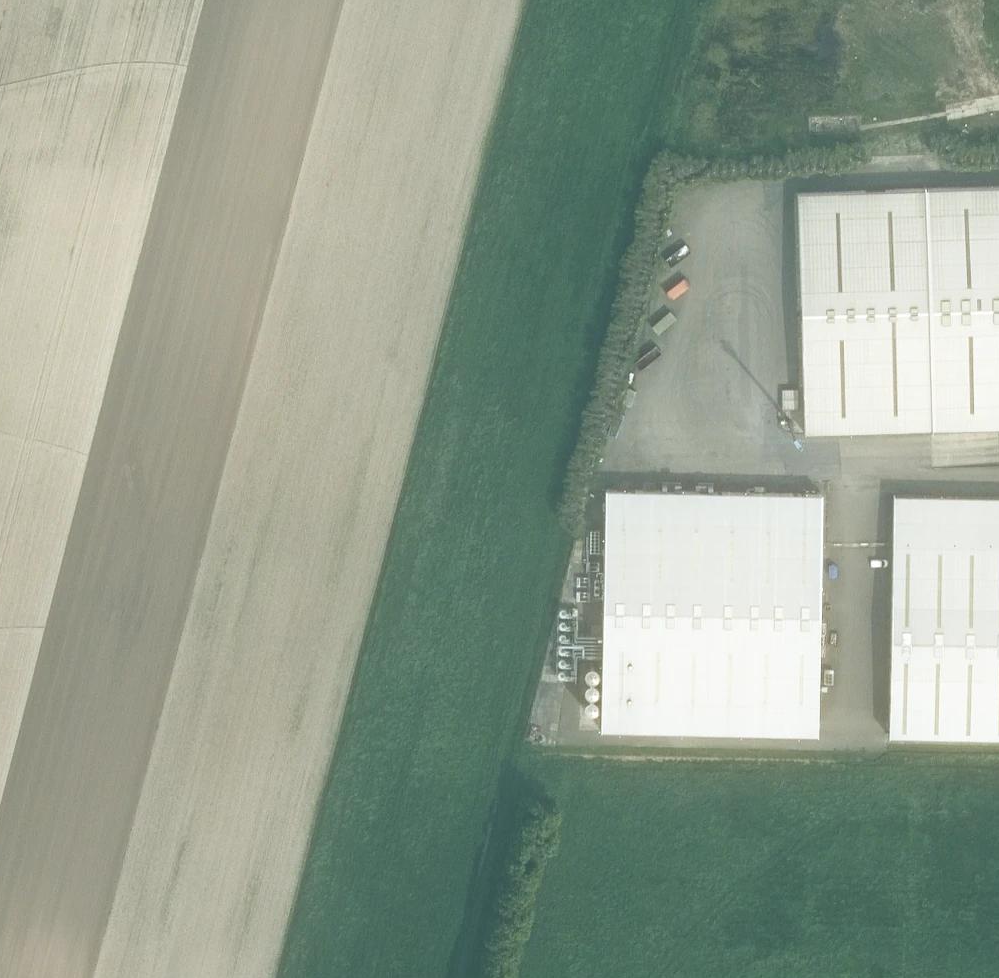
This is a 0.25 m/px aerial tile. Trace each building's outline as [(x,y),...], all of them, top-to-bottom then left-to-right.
[(797,192),(804,432),(998,427),(998,187),(797,192)] [(764,270),(766,231),(737,230),(735,269),(764,270)] [(755,295),(755,270),(731,270),(731,294),(755,295)] [(808,471),(808,460),(753,458),(753,469),(808,471)] [(605,489),(600,730),(817,734),(821,494),(605,489)] [(998,738),(998,497),(893,495),(888,735),(998,738)]
